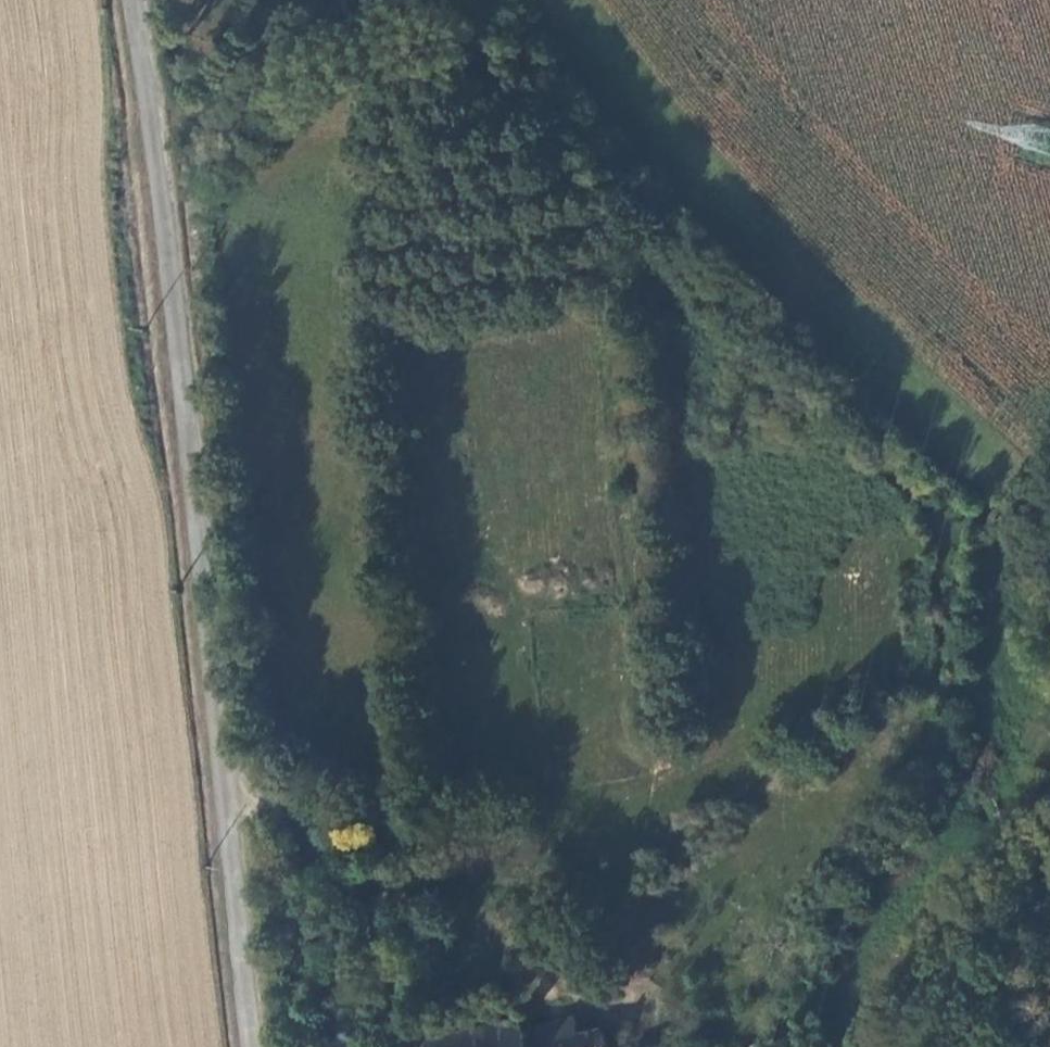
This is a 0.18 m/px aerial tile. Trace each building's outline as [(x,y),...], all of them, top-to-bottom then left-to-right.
[(433,1040),(435,1046),(610,1046),(606,1029),(582,1033),(576,1016),(553,1023),(558,1040),(531,1046),(522,1017),(433,1040)]
